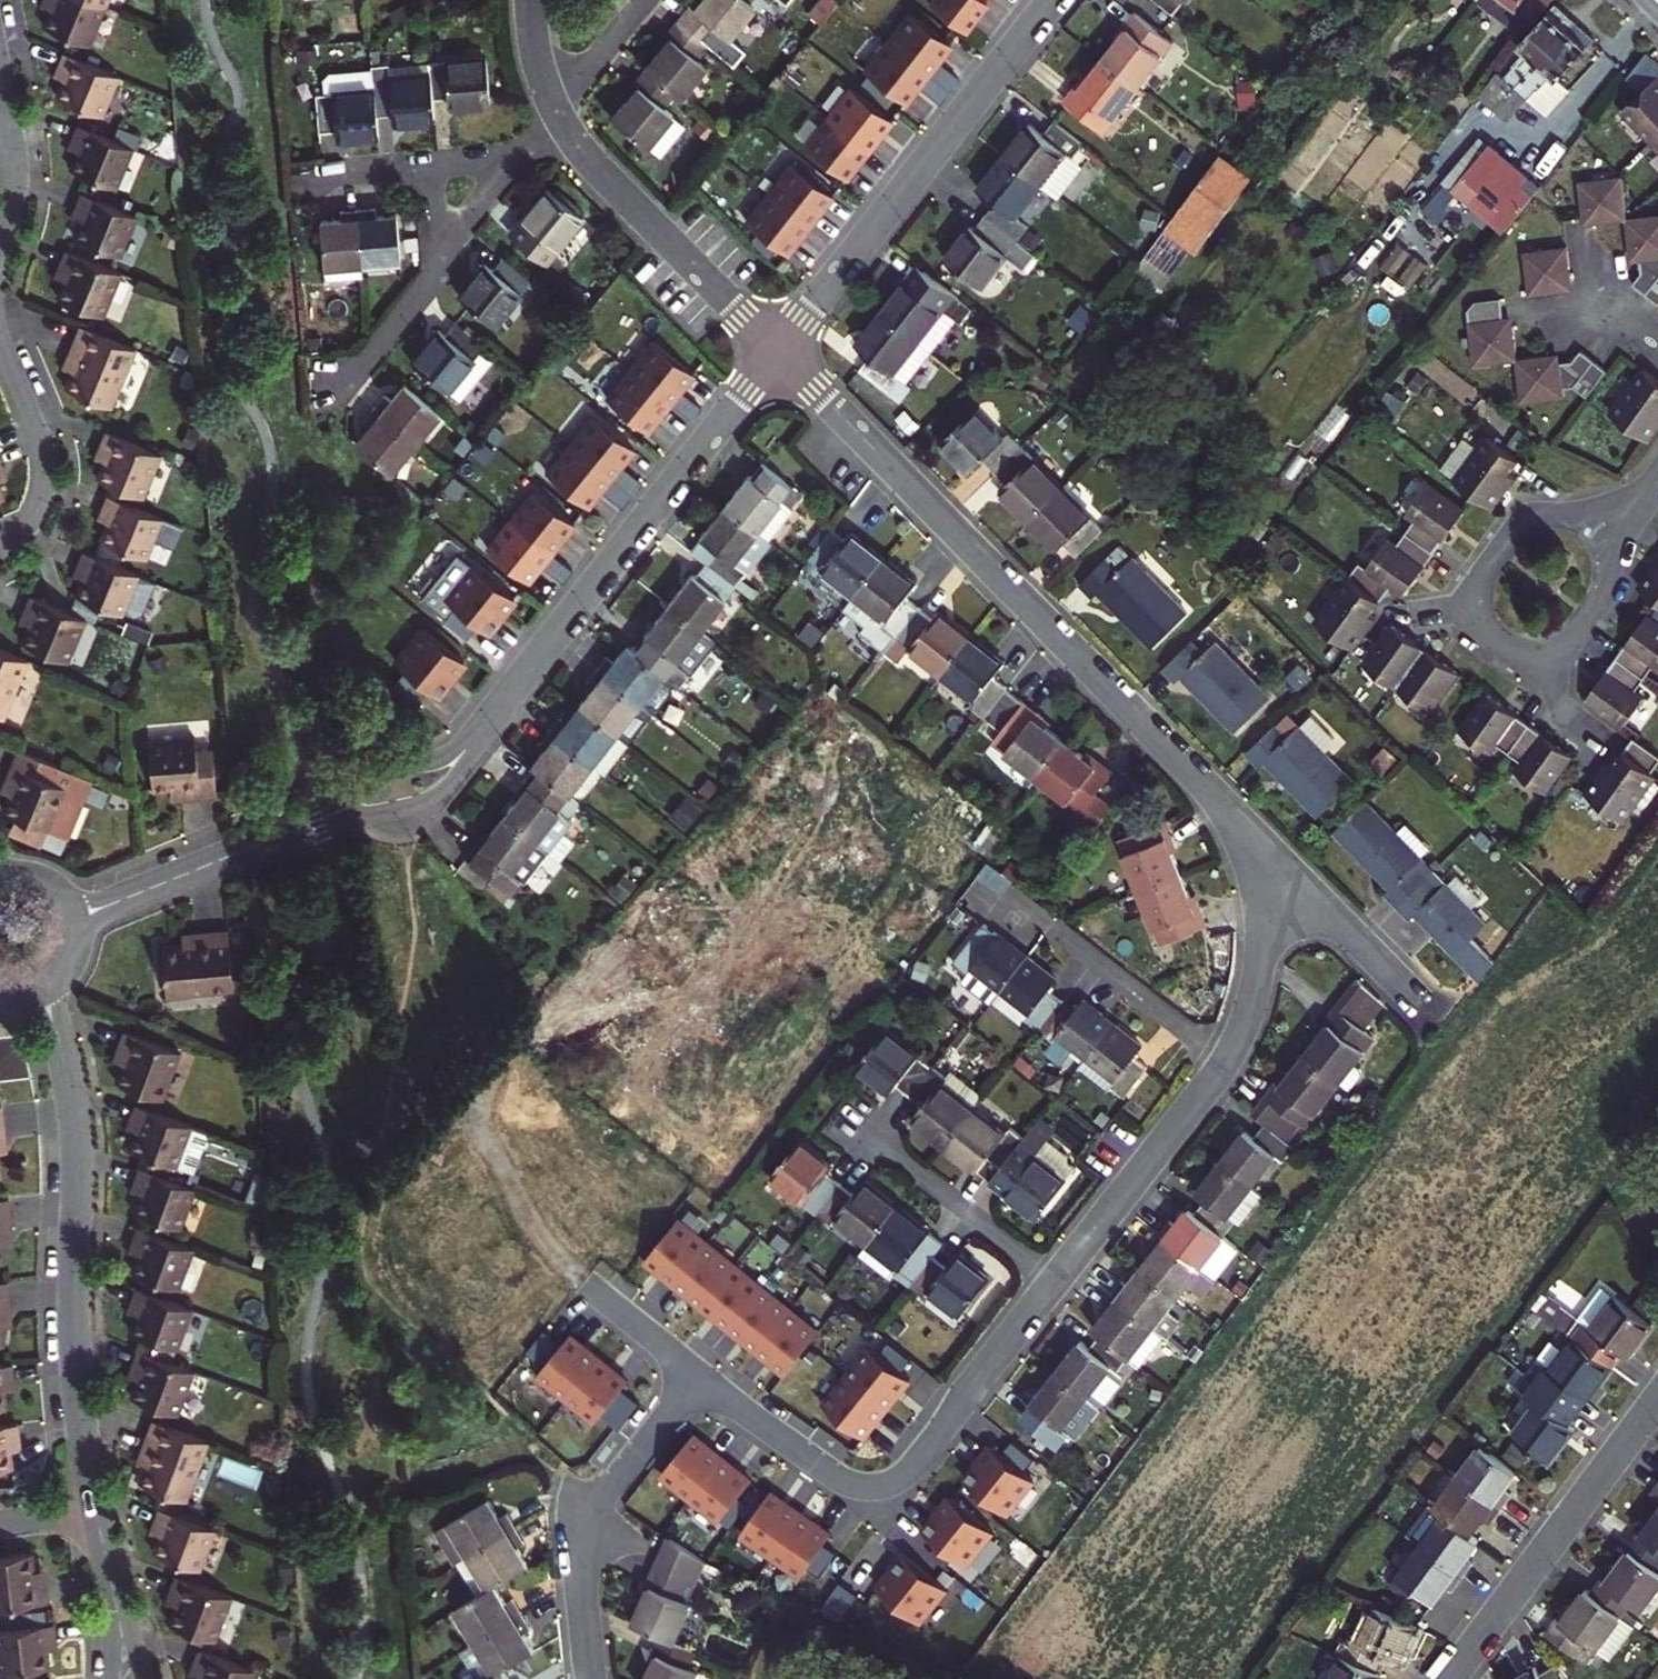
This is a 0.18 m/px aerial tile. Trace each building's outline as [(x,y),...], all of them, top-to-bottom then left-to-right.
[(105,7),(89,0),(46,0),(49,1),(46,8),(51,11),(44,26),(89,45),(105,7)] [(677,19),(708,45),(728,63),(740,48),(727,38),(754,6),(746,0),(701,0),(693,9),(689,5),(677,19)] [(693,9),(701,0),(694,0),(689,5),(693,9)] [(754,6),(757,9),(766,0),(746,0),(754,6)] [(964,27),(969,21),(975,13),(980,7),(985,0),(930,0),(964,27)] [(1185,0),(1155,0),(1173,15),(1185,0)] [(1479,1),(1525,36),(1553,0),(1480,0),(1479,1)] [(1492,96),(1501,103),(1539,61),(1540,62),(1558,42),(1557,42),(1569,29),(1576,22),(1564,11),(1556,4),(1520,44),(1529,52),(1523,53),(1513,65),(1514,66),(1504,77),(1498,71),(1484,89),(1492,96)] [(910,13),(887,42),(950,91),(959,79),(937,62),(944,53),(950,44),(910,13)] [(1118,32),(1122,36),(1118,42),(1103,60),(1138,87),(1172,43),(1134,13),(1118,32)] [(697,59),(708,45),(677,19),(665,34),(670,37),(659,50),(644,68),(674,94),(677,97),(704,65),(697,59)] [(1501,103),(1513,114),(1538,87),(1539,88),(1549,77),(1550,71),(1558,79),(1595,39),(1585,30),(1576,22),(1569,29),(1557,42),(1558,42),(1540,62),(1539,61),(1501,103)] [(1118,42),(1122,36),(1118,32),(1116,35),(1114,39),(1118,42)] [(659,50),(670,37),(665,34),(660,40),(655,47),(659,50)] [(950,91),(887,42),(865,71),(905,103),(913,93),(919,85),(941,102),(950,91)] [(1657,147),(1657,81),(1656,80),(1657,78),(1657,63),(1647,51),(1611,97),(1657,147)] [(101,115),(118,76),(64,53),(58,69),(62,71),(59,78),(64,80),(57,97),(101,115)] [(486,58),(428,63),(431,101),(441,100),(447,99),(448,108),(490,104),(486,58)] [(1104,131),(1138,87),(1103,60),(1089,78),(1084,84),(1080,81),(1065,101),(1104,131)] [(371,71),(372,90),(375,116),(384,116),(392,115),(392,124),(433,120),(431,101),(428,63),(370,67),(371,71)] [(663,107),(674,94),(644,68),(631,82),(636,86),(625,99),(610,117),(644,146),(670,114),(663,107)] [(336,139),(376,136),(375,116),(372,90),(371,71),(329,75),(323,81),(325,94),(316,95),(318,133),(326,132),(335,131),(336,139)] [(1083,78),(1080,81),(1084,84),(1089,78),(1085,75),(1083,78)] [(625,99),(636,86),(631,82),(626,90),(621,95),(625,99)] [(850,89),(828,117),(868,149),(880,134),(891,120),(850,89)] [(1492,96),(1484,89),(1479,96),(1487,103),(1492,96)] [(1501,103),(1492,96),(1487,103),(1507,121),(1513,114),(1501,103)] [(868,149),(828,117),(806,146),(846,178),(857,164),(868,149)] [(1078,161),(1072,158),(1083,144),(1053,120),(1042,134),(1029,124),(1020,135),(1004,157),(1040,185),(1056,198),(1082,165),(1078,161)] [(115,188),(132,148),(113,140),(78,125),(71,141),(76,143),(73,150),(78,152),(71,169),(115,188)] [(113,140),(132,148),(147,154),(152,142),(118,128),(113,140)] [(180,168),(178,139),(166,134),(161,146),(152,142),(147,154),(180,168)] [(1088,148),(1083,144),(1072,158),(1078,161),(1088,148)] [(1514,165),(1489,145),(1452,190),(1469,203),(1477,194),(1499,211),(1491,221),(1506,231),(1541,186),(1514,165)] [(1252,179),(1219,154),(1178,210),(1211,234),(1252,179)] [(994,202),(983,215),(1017,242),(1028,229),(1014,218),(1040,185),(1004,157),(984,182),(978,190),(994,202)] [(791,164),(769,193),(810,224),(821,210),(832,195),(791,164)] [(1580,182),(1584,216),(1589,216),(1590,217),(1593,219),(1593,223),(1626,220),(1621,177),(1580,182)] [(528,227),(517,240),(546,264),(583,219),(548,190),(521,222),(528,227)] [(119,256),(136,216),(82,193),(75,209),(80,211),(77,218),(82,220),(75,237),(119,256)] [(810,224),(769,193),(747,221),(788,253),(800,238),(810,224)] [(1491,221),(1499,211),(1477,194),(1469,203),(1491,221)] [(1196,254),(1211,234),(1178,210),(1174,216),(1164,230),(1191,250),(1196,254)] [(374,211),(356,212),(361,264),(399,261),(395,217),(384,218),(375,219),(374,211)] [(362,277),(361,264),(356,212),(340,214),(340,222),(331,223),(320,224),(325,280),(362,277)] [(1035,255),(1017,242),(983,215),(973,229),(970,226),(959,241),(944,259),(981,287),(1006,255),(1024,269),(1035,255)] [(1633,285),(1646,294),(1657,304),(1657,216),(1626,220),(1630,253),(1635,252),(1637,254),(1639,255),(1641,273),(1633,285)] [(517,228),(511,235),(517,240),(528,227),(521,222),(517,228)] [(1163,288),(1191,250),(1164,230),(1139,263),(1135,268),(1163,288)] [(757,235),(752,241),(769,259),(776,250),(757,235)] [(1124,250),(1133,256),(1141,245),(1132,239),(1124,250)] [(1393,274),(1410,251),(1399,243),(1382,267),(1393,274)] [(1564,284),(1566,282),(1571,281),(1567,247),(1524,252),(1529,296),(1564,291),(1563,286),(1564,284)] [(102,316),(120,272),(66,250),(60,267),(64,269),(60,279),(64,280),(58,297),(102,316)] [(1399,279),(1411,288),(1427,263),(1416,256),(1399,279)] [(494,325),(531,281),(503,257),(496,265),(492,270),(486,264),(460,296),(494,325)] [(924,271),(918,266),(910,275),(907,279),(913,284),(924,271)] [(60,279),(64,269),(60,267),(57,273),(55,277),(60,279)] [(907,279),(881,312),(932,352),(958,319),(961,322),(972,309),(924,271),(913,284),(907,279)] [(1513,326),(1504,327),(1503,322),(1501,299),(1475,302),(1467,311),(1474,364),(1517,359),(1513,326)] [(1068,322),(1082,331),(1095,314),(1081,304),(1068,322)] [(1134,334),(1148,344),(1165,321),(1152,310),(1134,334)] [(912,388),(907,384),(932,352),(881,312),(865,333),(856,345),(869,356),(858,369),(901,403),(912,388)] [(459,401),(496,356),(456,323),(450,330),(445,335),(439,330),(412,362),(459,401)] [(116,358),(122,343),(82,326),(68,358),(73,360),(69,370),(73,371),(66,388),(111,407),(128,364),(116,358)] [(654,342),(631,371),(671,403),(693,420),(702,409),(680,392),(686,383),(694,374),(654,342)] [(1587,397),(1608,371),(1595,361),(1581,350),(1573,361),(1555,363),(1553,362),(1551,361),(1550,355),(1517,359),(1522,402),(1565,397),(1563,388),(1574,387),(1587,397)] [(69,370),(73,360),(68,358),(66,364),(64,368),(69,370)] [(1611,415),(1647,441),(1657,426),(1657,380),(1644,369),(1611,415)] [(671,403),(631,371),(608,399),(648,431),(659,418),(671,403)] [(384,395),(373,409),(414,443),(438,413),(404,385),(396,394),(391,401),(384,395)] [(1065,427),(1074,419),(1063,408),(1054,416),(1065,427)] [(389,472),(414,443),(373,409),(362,422),(368,428),(361,437),(355,444),(389,472)] [(983,460),(995,473),(1022,446),(1009,434),(1003,440),(974,410),(941,442),(959,461),(971,472),(983,460)] [(906,411),(897,419),(914,437),(924,428),(906,411)] [(595,417),(572,446),(634,495),(643,484),(621,467),(627,459),(635,449),(595,417)] [(143,494),(160,454),(106,432),(100,447),(104,449),(101,456),(106,458),(98,475),(143,494)] [(1488,436),(1455,481),(1491,507),(1506,487),(1514,476),(1510,473),(1520,459),(1488,436)] [(634,495),(572,446),(549,475),(589,507),(597,497),(603,490),(625,507),(634,495)] [(1015,505),(1030,520),(1063,487),(1022,446),(995,473),(1006,484),(1000,490),(1015,505)] [(743,481),(724,506),(767,539),(802,494),(760,462),(750,476),(748,475),(743,481)] [(1374,610),(1391,587),(1404,595),(1415,580),(1412,578),(1417,571),(1420,572),(1449,533),(1446,531),(1451,523),(1454,526),(1465,510),(1428,483),(1406,514),(1414,520),(1396,545),(1388,538),(1367,569),(1359,563),(1316,623),(1352,649),(1375,618),(1371,615),(1374,610)] [(1104,529),(1063,487),(1030,520),(1050,540),(1059,549),(1065,544),(1077,556),(1104,529)] [(513,521),(553,553),(564,539),(575,524),(535,493),(513,521)] [(145,558),(162,518),(108,495),(102,511),(106,514),(103,521),(108,523),(101,539),(145,558)] [(771,542),(767,539),(724,506),(706,529),(700,537),(702,538),(691,551),(705,562),(735,585),(736,586),(742,578),(771,542)] [(553,553),(513,521),(490,550),(530,582),(538,572),(544,565),(566,582),(575,571),(553,553)] [(855,595),(884,558),(858,537),(851,532),(847,536),(834,526),(809,558),(855,595)] [(1118,548),(1081,585),(1094,598),(1099,592),(1104,587),(1130,614),(1125,619),(1153,647),(1187,613),(1132,558),(1118,548)] [(132,587),(138,575),(84,552),(77,568),(82,570),(79,576),(83,578),(76,596),(121,614),(134,617),(143,613),(150,595),(132,587)] [(907,596),(917,583),(910,578),(884,558),(855,595),(844,609),(866,626),(861,633),(886,651),(920,607),(907,596)] [(685,583),(668,605),(700,630),(735,585),(705,562),(694,575),(692,574),(685,583)] [(516,600),(475,567),(448,601),(458,609),(449,621),(471,638),(480,626),(490,633),(499,621),(516,600)] [(138,575),(132,587),(150,595),(156,582),(138,575)] [(742,578),(736,586),(753,599),(759,591),(742,578)] [(1112,606),(1125,619),(1130,614),(1104,587),(1099,592),(1112,606)] [(67,661),(85,618),(31,596),(24,612),(28,614),(24,625),(29,627),(22,643),(67,661)] [(716,642),(700,630),(668,605),(649,630),(644,636),(646,638),(635,651),(674,681),(680,686),(691,672),(677,661),(680,656),(696,668),(716,642)] [(934,617),(920,607),(886,651),(899,663),(911,648),(943,673),(972,637),(945,616),(939,611),(934,617)] [(24,625),(28,614),(24,612),(22,617),(20,623),(24,625)] [(1647,615),(1635,630),(1638,632),(1634,639),(1630,637),(1602,677),(1605,680),(1600,686),(1596,684),(1585,700),(1622,727),(1645,696),(1637,690),(1654,666),(1657,668),(1657,623),(1647,615)] [(1364,662),(1431,710),(1459,673),(1443,662),(1441,665),(1423,652),(1404,639),(1407,636),(1391,624),(1364,662)] [(408,672),(395,688),(416,707),(431,689),(440,696),(448,686),(467,663),(425,630),(399,664),(408,672)] [(1404,639),(1423,652),(1425,649),(1410,638),(1407,636),(1404,639)] [(1005,689),(1007,687),(993,677),(1005,662),(997,656),(972,637),(943,673),(977,699),(970,707),(973,709),(984,717),(1005,689)] [(1164,668),(1177,681),(1182,676),(1187,671),(1213,698),(1208,703),(1236,731),(1270,697),(1215,642),(1203,653),(1191,641),(1164,668)] [(602,661),(596,669),(639,702),(650,712),(653,708),(658,707),(672,689),(671,685),(674,681),(635,651),(627,644),(613,661),(606,656),(602,661)] [(13,654),(0,649),(0,717),(2,718),(20,675),(7,670),(13,654)] [(1441,665),(1443,662),(1439,659),(1425,649),(1423,652),(1441,665)] [(650,712),(639,702),(596,669),(588,680),(586,683),(592,688),(579,705),(628,743),(652,713),(650,712)] [(1194,689),(1208,703),(1213,698),(1187,671),(1182,676),(1194,689)] [(1599,681),(1596,684),(1600,686),(1605,680),(1602,677),(1599,681)] [(764,715),(778,697),(764,687),(751,704),(764,715)] [(993,741),(1038,776),(1065,741),(1046,727),(1040,723),(1044,718),(1007,687),(1005,689),(984,717),(1001,731),(993,741)] [(1547,742),(1550,739),(1530,725),(1510,710),(1507,713),(1500,708),(1502,705),(1487,694),(1461,730),(1491,752),(1497,743),(1510,752),(1522,761),(1516,770),(1546,792),(1572,755),(1557,744),(1554,747),(1547,742)] [(604,773),(628,743),(579,705),(566,722),(560,716),(556,721),(549,730),(591,763),(604,773)] [(1507,713),(1510,710),(1506,708),(1502,705),(1500,708),(1507,713)] [(980,721),(984,717),(973,709),(970,714),(980,721)] [(1287,738),(1274,725),(1247,752),(1260,765),(1264,761),(1270,755),(1296,782),(1290,788),(1318,817),(1352,783),(1327,757),(1336,743),(1309,715),(1287,738)] [(1046,720),(1044,718),(1040,723),(1046,727),(1049,723),(1046,720)] [(568,794),(591,763),(549,730),(541,740),(539,744),(545,749),(532,766),(535,768),(568,794)] [(1587,794),(1623,820),(1656,775),(1652,772),(1657,763),(1657,755),(1634,737),(1613,765),(1609,763),(1606,767),(1587,794)] [(1554,747),(1557,744),(1554,742),(1550,739),(1547,742),(1554,747)] [(1089,760),(1083,756),(1065,741),(1038,776),(1082,811),(1074,821),(1077,824),(1091,835),(1112,808),(1094,795),(1112,772),(1092,756),(1089,760)] [(735,772),(747,757),(734,747),(723,763),(735,772)] [(11,795),(4,812),(17,817),(11,831),(39,843),(44,828),(66,838),(91,779),(19,749),(6,781),(10,783),(6,793),(11,795)] [(183,809),(217,805),(213,761),(196,763),(195,749),(149,753),(153,801),(171,799),(171,804),(182,803),(183,809)] [(1083,756),(1089,760),(1092,756),(1089,754),(1086,751),(1083,756)] [(1276,773),(1290,788),(1296,782),(1270,755),(1264,761),(1276,773)] [(521,794),(504,816),(549,851),(560,859),(575,840),(564,832),(573,820),(569,816),(579,802),(568,794),(535,768),(528,778),(524,783),(527,786),(521,794)] [(6,793),(10,783),(6,781),(3,787),(2,791),(6,793)] [(1385,892),(1398,905),(1435,869),(1422,856),(1431,847),(1407,823),(1398,831),(1367,800),(1335,831),(1370,867),(1374,863),(1394,884),(1389,889),(1385,892)] [(692,801),(675,820),(689,832),(705,813),(692,801)] [(524,882),(549,851),(504,816),(485,840),(480,846),(477,843),(466,858),(509,892),(520,878),(524,882)] [(1120,840),(1140,891),(1181,875),(1173,853),(1170,847),(1174,845),(1165,822),(1120,840)] [(1084,845),(1091,835),(1077,824),(1069,834),(1084,845)] [(1014,883),(988,863),(978,876),(1003,896),(1014,883)] [(1394,884),(1374,863),(1370,867),(1368,870),(1378,879),(1389,889),(1394,884)] [(1436,934),(1481,980),(1495,961),(1472,938),(1488,923),(1473,907),(1482,899),(1458,875),(1449,883),(1435,869),(1398,905),(1411,918),(1415,915),(1420,910),(1440,930),(1436,934)] [(624,872),(608,891),(621,902),(637,882),(624,872)] [(1190,897),(1181,875),(1140,891),(1161,943),(1207,925),(1197,902),(1192,904),(1190,897)] [(1435,935),(1436,934),(1440,930),(1420,910),(1415,915),(1424,925),(1435,935)] [(965,978),(993,1000),(1027,957),(1006,940),(984,923),(953,963),(968,974),(965,978)] [(233,989),(228,931),(194,934),(195,944),(182,945),(162,947),(166,998),(189,996),(189,993),(233,989)] [(181,935),(182,945),(195,944),(194,934),(188,934),(181,935)] [(1026,1019),(1039,1029),(1062,1000),(1047,989),(1055,979),(1045,971),(1027,957),(993,1000),(992,1001),(1022,1024),(1026,1019)] [(1318,1036),(1304,1054),(1339,1081),(1349,1089),(1360,1073),(1360,1067),(1354,1062),(1375,1035),(1364,1027),(1383,1001),(1359,976),(1319,1027),(1323,1030),(1318,1036)] [(1073,1046),(1086,1056),(1112,1023),(1097,1011),(1082,1000),(1075,1010),(1062,1000),(1039,1029),(1053,1040),(1050,1044),(1065,1056),(1073,1046)] [(1134,1056),(1142,1046),(1130,1037),(1112,1023),(1086,1056),(1088,1057),(1080,1067),(1108,1089),(1111,1086),(1125,1097),(1148,1067),(1134,1056)] [(1318,1036),(1323,1030),(1319,1027),(1317,1030),(1314,1033),(1318,1036)] [(117,1082),(163,1099),(181,1052),(126,1031),(120,1048),(129,1052),(124,1064),(117,1082)] [(910,1095),(932,1067),(886,1031),(858,1067),(881,1085),(890,1092),(897,1084),(910,1095)] [(117,1056),(115,1061),(124,1064),(129,1052),(120,1048),(117,1056)] [(1281,1076),(1252,1113),(1264,1123),(1288,1141),(1302,1123),(1305,1125),(1339,1081),(1304,1054),(1290,1073),(1285,1079),(1281,1076)] [(927,1131),(945,1145),(973,1108),(942,1084),(947,1078),(932,1067),(910,1095),(925,1106),(914,1121),(927,1131)] [(1290,1073),(1286,1070),(1283,1073),(1281,1076),(1285,1079),(1290,1073)] [(208,1132),(137,1104),(130,1121),(135,1122),(132,1130),(137,1131),(131,1148),(193,1172),(208,1132)] [(967,1162),(991,1181),(1024,1138),(1010,1128),(1005,1133),(973,1108),(945,1145),(967,1162)] [(1041,1117),(1037,1122),(1051,1133),(1056,1128),(1041,1117)] [(1037,1122),(1024,1138),(991,1181),(1013,1198),(1038,1217),(1074,1169),(1043,1145),(1051,1133),(1037,1122)] [(1238,1138),(1220,1161),(1253,1186),(1276,1156),(1283,1161),(1294,1146),(1288,1141),(1264,1123),(1253,1137),(1244,1130),(1238,1138)] [(772,1176),(818,1212),(839,1186),(826,1175),(833,1165),(824,1158),(800,1140),(772,1176)] [(1205,1199),(1194,1212),(1236,1245),(1247,1229),(1251,1232),(1274,1203),(1253,1186),(1220,1161),(1203,1184),(1196,1192),(1205,1199)] [(135,1211),(180,1228),(195,1188),(140,1167),(134,1183),(139,1185),(136,1192),(141,1194),(135,1211)] [(836,1217),(869,1243),(897,1206),(879,1193),(864,1181),(853,1196),(839,1186),(818,1212),(832,1223),(836,1217)] [(11,1232),(8,1197),(0,1198),(0,1262),(5,1262),(3,1244),(8,1243),(6,1232),(11,1232)] [(921,1225),(897,1206),(869,1243),(860,1254),(893,1280),(897,1275),(910,1285),(933,1256),(943,1242),(921,1225)] [(1167,1223),(1159,1234),(1201,1266),(1213,1251),(1228,1263),(1240,1248),(1236,1245),(1194,1212),(1189,1208),(1176,1225),(1169,1220),(1167,1223)] [(676,1284),(707,1244),(679,1221),(647,1261),(661,1273),(676,1284)] [(178,1289),(194,1248),(139,1228),(133,1244),(137,1246),(134,1252),(139,1254),(133,1272),(150,1278),(146,1287),(162,1293),(166,1284),(172,1286),(178,1289)] [(1177,1297),(1201,1266),(1159,1234),(1151,1244),(1148,1247),(1155,1252),(1142,1269),(1177,1297)] [(735,1266),(707,1244),(676,1284),(690,1296),(703,1307),(735,1266)] [(933,1256),(910,1285),(924,1295),(929,1289),(962,1315),(990,1279),(973,1265),(957,1253),(947,1266),(933,1256)] [(763,1288),(735,1266),(703,1307),(718,1318),(731,1328),(763,1288)] [(1118,1285),(1111,1294),(1153,1327),(1168,1338),(1181,1321),(1167,1310),(1177,1297),(1142,1269),(1128,1286),(1122,1281),(1118,1285)] [(852,1295),(847,1280),(837,1284),(842,1299),(852,1295)] [(6,1281),(0,1282),(0,1345),(3,1345),(1,1327),(6,1327),(5,1316),(10,1315),(6,1281)] [(162,1293),(169,1296),(172,1286),(166,1284),(162,1293)] [(1568,1332),(1575,1337),(1611,1364),(1621,1351),(1628,1356),(1639,1341),(1653,1323),(1603,1286),(1578,1319),(1568,1332)] [(176,1349),(192,1309),(137,1288),(131,1304),(135,1306),(133,1313),(137,1314),(131,1332),(176,1349)] [(790,1310),(763,1288),(731,1328),(747,1341),(758,1350),(790,1310)] [(1532,1306),(1568,1332),(1578,1319),(1542,1292),(1532,1306)] [(1129,1357),(1153,1327),(1111,1294),(1104,1304),(1101,1308),(1108,1313),(1094,1330),(1100,1334),(1129,1357)] [(819,1333),(790,1310),(758,1350),(773,1362),(787,1373),(819,1333)] [(569,1400),(600,1360),(580,1344),(572,1338),(565,1347),(546,1333),(529,1354),(547,1369),(541,1377),(569,1400)] [(1072,1351),(1056,1372),(1101,1406),(1125,1375),(1119,1371),(1129,1357),(1100,1334),(1089,1347),(1080,1341),(1072,1351)] [(1596,1385),(1611,1364),(1575,1337),(1551,1369),(1538,1360),(1527,1373),(1570,1406),(1580,1393),(1586,1398),(1596,1385)] [(871,1347),(848,1376),(888,1408),(902,1390),(911,1379),(903,1372),(913,1360),(891,1342),(880,1354),(871,1347)] [(132,1397),(177,1414),(194,1370),(139,1350),(132,1366),(137,1368),(133,1379),(138,1381),(132,1397)] [(620,1375),(600,1360),(569,1400),(599,1423),(604,1417),(621,1431),(642,1404),(624,1390),(630,1383),(620,1375)] [(6,1408),(4,1389),(8,1389),(8,1381),(13,1381),(11,1364),(0,1365),(0,1408),(6,1408)] [(130,1372),(128,1377),(133,1379),(137,1368),(132,1366),(130,1372)] [(1077,1437),(1101,1406),(1056,1372),(1038,1395),(1032,1403),(1022,1417),(1030,1424),(1060,1446),(1071,1432),(1077,1437)] [(1560,1419),(1570,1406),(1527,1373),(1517,1388),(1536,1402),(1512,1434),(1549,1462),(1561,1446),(1573,1429),(1560,1419)] [(848,1376),(825,1404),(865,1436),(878,1420),(888,1408),(848,1376)] [(141,1483),(186,1499),(203,1456),(189,1451),(195,1436),(154,1420),(142,1452),(146,1454),(142,1465),(147,1467),(141,1483)] [(0,1425),(0,1469),(12,1467),(10,1450),(15,1449),(14,1442),(19,1441),(17,1423),(0,1425)] [(693,1498),(724,1459),(709,1447),(695,1436),(664,1475),(693,1498)] [(1004,1454),(994,1446),(980,1464),(967,1479),(1008,1511),(1035,1478),(1025,1470),(1035,1457),(1014,1441),(1004,1454)] [(1514,1441),(1503,1456),(1516,1466),(1527,1451),(1514,1441)] [(1480,1445),(1457,1476),(1500,1508),(1506,1500),(1510,1494),(1504,1489),(1516,1473),(1480,1445)] [(139,1458),(138,1463),(142,1465),(146,1454),(142,1452),(139,1458)] [(740,1471),(724,1459),(693,1498),(722,1520),(752,1481),(740,1471)] [(1500,1508),(1457,1476),(1434,1507),(1471,1534),(1483,1516),(1490,1521),(1494,1516),(1500,1508)] [(774,1555),(803,1513),(788,1503),(772,1492),(766,1503),(760,1499),(747,1518),(753,1522),(745,1535),(774,1555)] [(449,1514),(459,1508),(453,1496),(442,1503),(449,1514)] [(994,1529),(953,1496),(939,1514),(927,1529),(967,1562),(994,1529)] [(516,1529),(507,1514),(499,1519),(494,1511),(488,1501),(451,1524),(470,1556),(516,1529)] [(1412,1538),(1420,1544),(1464,1577),(1470,1568),(1473,1563),(1467,1558),(1480,1541),(1471,1534),(1434,1507),(1426,1508),(1411,1528),(1412,1538)] [(199,1569),(214,1529),(160,1508),(153,1524),(158,1526),(155,1533),(160,1535),(154,1552),(199,1569)] [(817,1522),(803,1513),(774,1555),(805,1576),(833,1533),(817,1522)] [(1652,1521),(1642,1535),(1637,1532),(1626,1547),(1630,1551),(1657,1571),(1657,1513),(1652,1521)] [(1637,1532),(1642,1535),(1652,1521),(1648,1518),(1641,1527),(1637,1532)] [(494,1586),(527,1566),(521,1555),(517,1548),(525,1544),(516,1529),(470,1556),(490,1589),(494,1586)] [(977,1563),(988,1570),(1008,1538),(997,1531),(977,1563)] [(645,1602),(635,1623),(662,1635),(676,1641),(692,1604),(681,1599),(700,1557),(669,1536),(646,1584),(652,1586),(645,1602)] [(1447,1585),(1453,1590),(1459,1583),(1464,1577),(1420,1544),(1390,1585),(1408,1598),(1415,1588),(1434,1602),(1447,1585)] [(1643,1609),(1657,1589),(1657,1571),(1630,1551),(1617,1569),(1607,1583),(1603,1580),(1592,1595),(1622,1617),(1627,1611),(1633,1603),(1643,1609)] [(45,1602),(43,1584),(33,1584),(32,1572),(30,1552),(0,1555),(0,1606),(45,1602)] [(948,1586),(907,1553),(898,1564),(880,1586),(921,1619),(948,1586)] [(478,1596),(490,1589),(470,1556),(458,1563),(478,1596)] [(1603,1580),(1607,1583),(1617,1569),(1612,1565),(1608,1572),(1603,1580)] [(33,1584),(43,1584),(42,1577),(41,1571),(32,1572),(33,1584)] [(850,1572),(830,1605),(847,1615),(867,1583),(850,1572)] [(181,1637),(202,1645),(205,1636),(214,1639),(231,1596),(176,1576),(170,1592),(175,1594),(171,1604),(175,1606),(169,1623),(180,1627),(185,1628),(181,1637)] [(645,1602),(652,1586),(646,1584),(644,1590),(640,1599),(645,1602)] [(522,1615),(512,1599),(505,1604),(502,1599),(494,1586),(490,1589),(478,1596),(457,1608),(476,1642),(522,1615)] [(1547,1635),(1588,1664),(1598,1650),(1622,1617),(1592,1595),(1586,1590),(1573,1609),(1563,1622),(1558,1619),(1547,1635)] [(166,1602),(171,1604),(175,1594),(170,1592),(168,1598),(166,1602)] [(1558,1619),(1563,1622),(1573,1609),(1568,1606),(1565,1611),(1558,1619)] [(1382,1656),(1400,1663),(1407,1646),(1417,1626),(1375,1607),(1351,1660),(1375,1671),(1382,1656)] [(1634,1625),(1639,1619),(1627,1611),(1622,1617),(1634,1625)] [(7,1626),(26,1624),(25,1612),(6,1615),(7,1626)] [(503,1670),(534,1652),(527,1640),(523,1634),(531,1630),(522,1615),(476,1642),(496,1675),(503,1670)] [(1598,1650),(1611,1660),(1635,1627),(1634,1625),(1622,1617),(1598,1650)] [(56,1640),(54,1623),(0,1629),(0,1668),(0,1672),(49,1667),(47,1649),(52,1648),(51,1641),(56,1640)] [(648,1678),(696,1678),(699,1672),(689,1667),(696,1650),(676,1641),(662,1635),(654,1653),(659,1654),(652,1670),(648,1678)] [(461,1651),(478,1678),(489,1678),(496,1675),(476,1642),(461,1651)] [(254,1670),(200,1650),(193,1666),(198,1668),(195,1675),(200,1677),(199,1678),(251,1678),(254,1670)] [(652,1670),(659,1654),(654,1653),(650,1661),(647,1667),(652,1670)] [(1334,1653),(1322,1678),(1380,1678),(1382,1674),(1375,1671),(1351,1660),(1334,1653)] [(1516,1678),(1562,1678),(1554,1666),(1540,1674),(1536,1667),(1522,1675),(1516,1678)] [(503,1670),(496,1675),(489,1678),(508,1678),(503,1670)]
